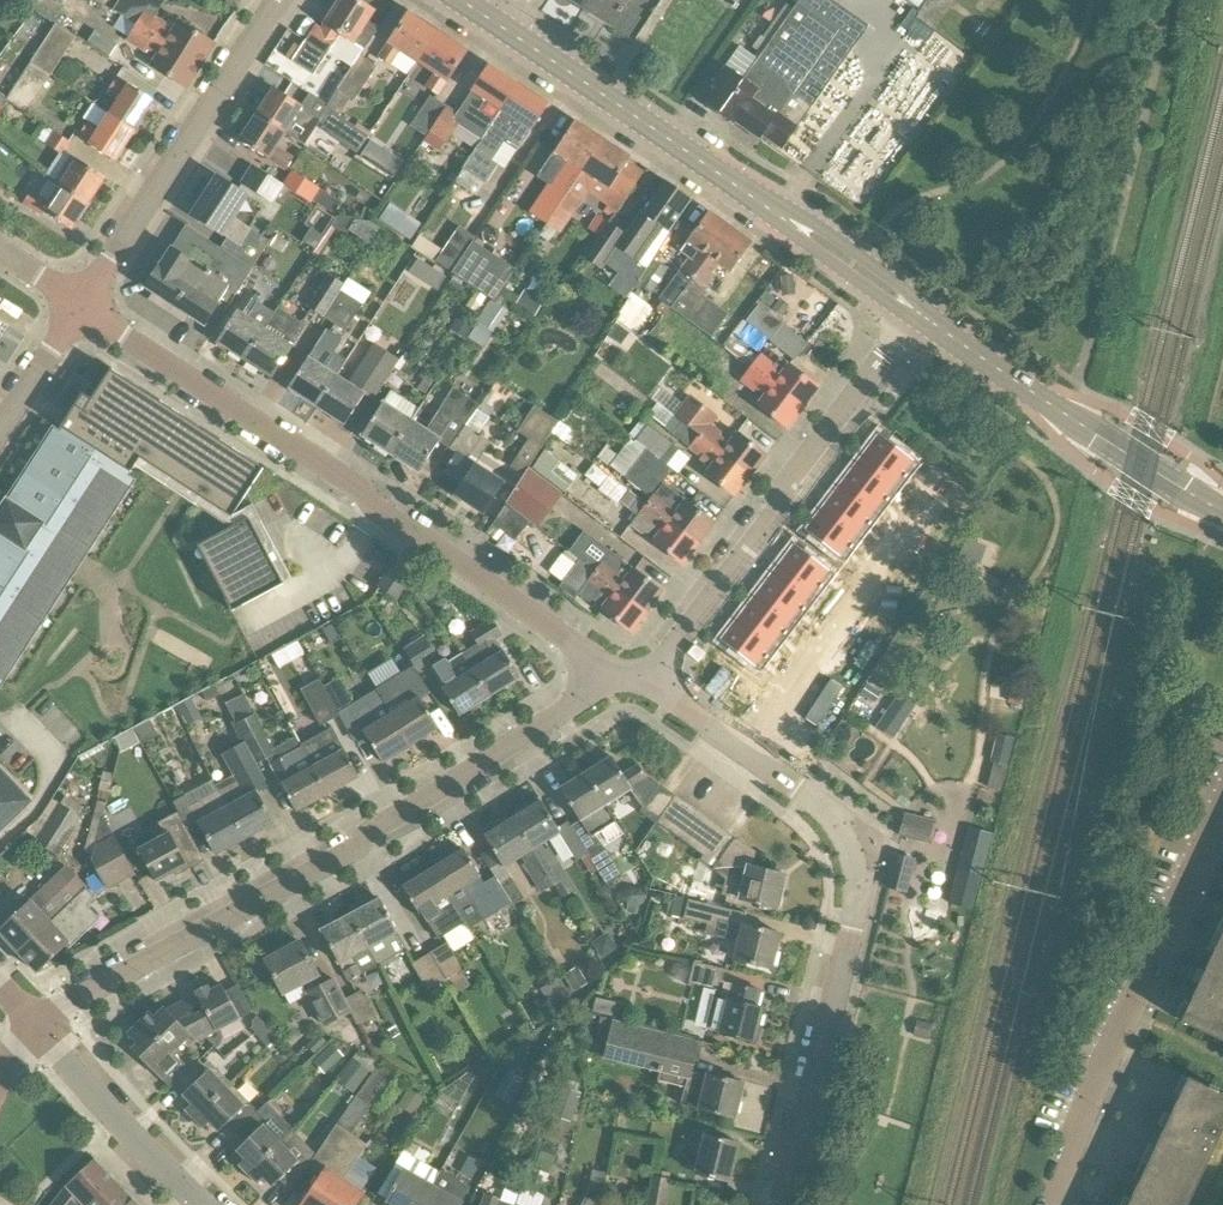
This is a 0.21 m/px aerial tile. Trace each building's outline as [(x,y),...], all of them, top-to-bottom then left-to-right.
[(121,16),(138,26),(201,65),(215,43),(181,21),(173,33),(164,28),(166,24),(154,17),(165,0),(119,0),(113,10),(121,16)] [(375,11),(359,0),(341,0),(336,9),(330,5),(320,20),(326,24),(322,30),(316,26),(306,41),(293,61),(314,75),(337,40),(337,39),(341,33),(365,49),(378,28),(368,21),(375,11)] [(584,8),(613,27),(631,0),(589,0),(584,8)] [(801,1),(747,77),(761,87),(736,122),(761,139),(764,135),(784,148),(804,119),(785,105),(838,28),(801,1)] [(402,51),(419,62),(439,31),(410,12),(381,57),(393,65),(402,51)] [(33,62),(53,75),(78,36),(58,23),(33,62)] [(201,65),(138,26),(129,39),(148,52),(150,49),(160,54),(152,66),(187,88),(201,65)] [(119,44),(97,30),(90,41),(111,55),(119,44)] [(439,31),(419,62),(436,73),(427,87),(439,95),(468,50),(439,31)] [(357,99),(378,67),(360,56),(328,105),(342,114),(354,96),(357,99)] [(28,113),(53,75),(33,62),(8,100),(28,113)] [(454,121),(458,124),(483,140),(492,125),(502,110),(520,84),(490,64),(472,90),(473,91),(458,114),(454,121)] [(735,123),(736,122),(761,87),(747,77),(745,79),(727,66),(715,84),(719,87),(707,104),(735,123)] [(110,114),(136,131),(156,101),(129,84),(129,85),(118,77),(108,92),(119,99),(110,114)] [(502,110),(492,125),(483,140),(464,168),(487,183),(499,164),(493,160),(505,142),(518,150),(532,129),(533,130),(550,104),(520,84),(502,110)] [(259,114),(286,132),(296,117),(314,129),(321,118),(303,106),(276,88),(259,114)] [(429,137),(448,108),(430,96),(411,124),(429,137)] [(136,131),(110,114),(95,103),(85,119),(89,121),(80,136),(91,143),(90,144),(116,161),(136,131)] [(458,114),(448,108),(429,137),(425,142),(440,152),(458,124),(454,121),(458,114)] [(370,135),(334,112),(324,127),(349,143),(347,145),(358,153),(370,135)] [(276,147),(286,132),(259,114),(241,140),(269,158),(287,169),(294,159),(276,147)] [(568,168),(539,213),(551,221),(571,189),(604,139),(576,121),(556,151),(575,164),(570,170),(568,168)] [(64,157),(73,144),(56,132),(47,146),(64,157)] [(571,189),(551,221),(550,223),(562,232),(589,191),(609,205),(605,211),(612,216),(617,210),(618,211),(646,171),(630,160),(632,158),(604,139),(571,189)] [(61,186),(89,203),(106,177),(78,159),(61,186)] [(283,184),(255,165),(243,184),(273,203),(274,201),(285,185),(283,184)] [(283,184),(285,185),(293,190),(311,203),(312,201),(320,189),(292,170),(283,184)] [(220,247),(233,256),(251,228),(234,217),(248,196),(218,176),(193,215),(227,236),(220,247)] [(646,269),(652,267),(672,232),(671,231),(693,199),(665,179),(627,234),(611,223),(585,259),(600,269),(614,248),(646,269)] [(285,185),(274,201),(283,206),(293,190),(285,185)] [(89,203),(61,186),(50,204),(31,192),(25,203),(43,215),(45,212),(72,229),(89,203)] [(320,189),(312,201),(321,207),(329,195),(320,189)] [(662,301),(671,307),(732,227),(711,212),(689,241),(682,251),(691,258),(673,283),(674,284),(662,301)] [(412,217),(400,234),(411,240),(422,224),(412,217)] [(369,222),(356,220),(349,230),(370,244),(371,243),(379,230),(380,228),(370,222),(369,222)] [(187,225),(146,287),(205,325),(220,303),(219,302),(228,289),(237,295),(254,269),(233,256),(220,247),(187,225)] [(550,242),(557,231),(548,225),(541,236),(550,242)] [(474,241),(476,237),(461,227),(439,259),(455,270),(474,241)] [(732,227),(671,307),(714,338),(731,314),(704,295),(709,289),(707,287),(716,275),(713,273),(720,263),(732,272),(753,242),(732,227)] [(420,235),(412,248),(424,255),(432,243),(420,235)] [(474,241),(455,270),(453,273),(493,300),(514,268),(474,241)] [(446,276),(433,268),(424,282),(437,290),(439,291),(448,277),(446,276)] [(308,307),(322,316),(339,290),(343,284),(328,275),(308,307)] [(793,275),(779,277),(782,297),(796,295),(793,275)] [(363,305),(339,290),(322,316),(346,331),(363,305)] [(545,301),(526,290),(516,306),(535,318),(545,301)] [(246,360),(266,329),(275,313),(259,303),(262,298),(251,291),(218,342),(246,360)] [(760,299),(770,307),(777,299),(767,291),(760,299)] [(635,292),(617,318),(645,338),(664,311),(635,292)] [(783,316),(789,308),(780,301),(779,301),(773,309),(783,316)] [(478,323),(492,332),(493,333),(507,312),(492,302),(478,323)] [(746,321),(770,341),(783,325),(759,306),(746,321)] [(295,320),(278,309),(275,313),(266,329),(246,360),(274,378),(306,327),(295,320)] [(9,326),(0,320),(0,340),(9,326)] [(754,328),(744,320),(734,333),(744,340),(754,328)] [(609,336),(621,345),(629,333),(618,324),(609,336)] [(795,360),(808,344),(783,325),(770,341),(795,360)] [(325,368),(343,339),(328,329),(290,388),(318,406),(337,376),(325,368)] [(748,353),(731,341),(725,349),(741,362),(748,353)] [(337,376),(318,406),(346,425),(368,391),(377,397),(400,359),(375,343),(349,384),(337,376)] [(762,356),(752,368),(804,407),(819,387),(789,363),(782,372),(762,356)] [(804,407),(752,368),(736,389),(788,428),(804,407)] [(437,378),(428,373),(422,383),(430,388),(437,378)] [(7,676),(8,676),(9,674),(8,673),(15,663),(15,664),(17,662),(16,661),(22,651),(23,652),(25,650),(24,649),(30,639),(31,640),(33,637),(32,637),(38,627),(39,628),(41,625),(40,625),(46,615),(47,616),(48,613),(47,613),(54,603),(55,604),(56,601),(55,601),(62,591),(63,591),(64,589),(63,589),(70,578),(71,579),(72,577),(71,576),(72,575),(77,567),(78,566),(79,567),(80,564),(79,564),(80,563),(85,554),(86,555),(88,552),(87,552),(93,542),(94,543),(96,541),(95,540),(101,530),(102,531),(103,528),(109,518),(110,519),(111,516),(110,516),(117,506),(118,507),(119,504),(118,504),(134,480),(128,476),(130,472),(131,473),(132,471),(140,458),(232,518),(263,470),(244,456),(238,466),(215,451),(221,441),(185,418),(178,428),(154,412),(161,402),(124,378),(117,388),(105,380),(92,399),(84,394),(61,427),(63,429),(61,432),(55,429),(48,441),(47,440),(45,442),(46,443),(40,453),(39,452),(37,454),(38,455),(32,465),(31,464),(29,466),(30,467),(24,477),(23,476),(22,478),(23,479),(16,489),(15,488),(14,491),(15,491),(8,501),(5,505),(0,512),(0,513),(0,686),(7,676)] [(413,422),(392,454),(420,472),(440,442),(450,449),(467,426),(481,405),(455,388),(427,431),(413,422)] [(363,435),(392,454),(413,422),(421,410),(392,391),(363,435)] [(717,417),(691,397),(676,417),(751,475),(767,455),(738,433),(729,444),(720,437),(722,434),(710,425),(717,417)] [(651,416),(667,429),(675,418),(659,405),(651,416)] [(552,433),(558,422),(533,407),(517,432),(542,448),(545,444),(552,433)] [(676,417),(675,418),(667,429),(704,458),(706,455),(716,462),(706,474),(736,496),(751,475),(676,417)] [(484,437),(467,426),(450,449),(456,453),(444,471),(463,483),(456,495),(484,514),(505,482),(469,459),(484,437)] [(647,449),(668,465),(680,450),(650,427),(638,443),(647,449)] [(919,467),(877,434),(858,458),(900,491),(919,467)] [(668,465),(647,449),(624,476),(653,498),(648,504),(699,544),(715,523),(686,501),(664,484),(674,470),(668,465)] [(566,493),(578,475),(545,451),(533,468),(566,493)] [(900,491),(858,458),(840,482),(882,516),(900,491)] [(565,495),(529,468),(507,503),(531,521),(540,528),(565,495)] [(621,503),(630,490),(610,475),(599,490),(619,505),(621,503)] [(882,516),(840,482),(821,506),(863,540),(882,516)] [(946,487),(940,495),(952,504),(958,496),(946,487)] [(634,513),(639,517),(648,504),(641,498),(630,490),(621,503),(631,511),(634,513)] [(531,521),(507,503),(494,524),(516,541),(531,521)] [(639,517),(631,525),(684,564),(699,544),(648,504),(639,517)] [(863,540),(821,506),(802,530),(803,530),(844,563),(863,540)] [(921,508),(915,516),(927,525),(933,517),(921,508)] [(284,584),(249,518),(209,540),(216,554),(205,559),(226,598),(237,593),(243,606),(284,584)] [(602,544),(592,547),(581,562),(647,612),(663,591),(602,544)] [(834,579),(792,546),(773,570),(774,571),(815,603),(834,579)] [(890,549),(884,557),(896,566),(902,558),(890,549)] [(884,557),(878,564),(890,574),(896,566),(884,557)] [(647,612),(581,562),(579,561),(564,581),(580,593),(632,632),(647,612)] [(380,589),(381,589),(397,600),(410,579),(393,569),(380,589)] [(815,603),(773,570),(754,594),(755,595),(796,628),(815,603)] [(417,595),(429,580),(418,572),(406,587),(417,595)] [(796,628),(754,594),(735,618),(777,652),(796,628)] [(870,597),(849,631),(882,651),(903,617),(870,597)] [(841,613),(835,621),(846,630),(852,622),(841,613)] [(777,652),(735,618),(717,642),(758,675),(777,652)] [(464,653),(490,696),(521,677),(497,639),(504,635),(494,619),(471,633),(478,644),(464,653)] [(835,621),(829,629),(841,638),(846,630),(835,621)] [(333,624),(324,629),(331,642),(340,637),(333,624)] [(426,636),(405,649),(418,671),(439,658),(426,636)] [(490,696),(464,653),(449,662),(447,659),(432,669),(444,688),(443,689),(460,715),(490,696)] [(804,662),(798,670),(809,679),(815,671),(804,662)] [(798,670),(792,677),(803,687),(809,679),(798,670)] [(888,683),(874,673),(868,683),(882,692),(888,683)] [(321,726),(340,716),(338,712),(321,680),(302,691),(321,726)] [(407,706),(393,714),(412,745),(440,728),(421,697),(420,698),(409,681),(397,689),(407,706)] [(216,685),(202,693),(207,703),(222,695),(216,685)] [(340,716),(342,719),(353,713),(368,737),(384,763),(412,745),(393,714),(378,689),(363,698),(338,712),(340,716)] [(244,694),(225,704),(236,725),(255,715),(244,694)] [(881,710),(871,724),(893,740),(917,704),(905,695),(890,716),(881,710)] [(178,703),(187,725),(203,719),(195,697),(178,703)] [(282,784),(297,812),(329,794),(303,747),(287,755),(279,760),(255,715),(236,725),(242,735),(258,764),(269,758),(283,783),(282,784)] [(159,736),(150,720),(144,723),(135,728),(143,744),(159,736)] [(345,749),(334,729),(325,733),(302,746),(303,747),(329,794),(360,777),(345,750),(345,749)] [(133,731),(117,739),(123,752),(140,744),(133,731)] [(1014,738),(997,734),(990,761),(1008,765),(1014,738)] [(216,783),(219,789),(246,839),(275,823),(258,792),(269,786),(258,764),(242,735),(220,747),(234,773),(216,783)] [(587,773),(606,803),(631,788),(643,806),(640,810),(656,821),(673,796),(648,779),(640,765),(624,775),(613,757),(587,773)] [(31,802),(0,769),(0,831),(31,802)] [(99,790),(110,793),(114,775),(103,772),(99,790)] [(562,789),(574,809),(581,821),(572,827),(588,853),(608,885),(624,875),(598,834),(618,822),(606,803),(587,773),(562,789)] [(173,800),(178,810),(186,825),(198,819),(217,855),(246,839),(219,789),(191,805),(185,794),(173,800)] [(668,830),(685,805),(673,796),(656,821),(668,830)] [(588,853),(572,827),(569,822),(559,828),(542,801),(514,819),(555,885),(563,898),(576,891),(549,848),(546,850),(542,844),(559,834),(576,861),(588,853)] [(36,841),(60,855),(83,817),(60,803),(36,841)] [(685,805),(668,830),(680,838),(698,813),(685,805)] [(186,825),(178,810),(159,821),(167,835),(141,849),(158,881),(176,872),(178,876),(206,861),(186,825)] [(698,813),(680,838),(692,847),(710,822),(698,813)] [(104,817),(92,861),(108,889),(136,874),(104,817)] [(906,817),(902,833),(929,840),(933,823),(906,817)] [(542,893),(555,885),(514,819),(486,836),(493,849),(483,855),(496,876),(512,902),(515,906),(527,899),(508,869),(522,860),(542,893)] [(710,822),(692,847),(704,855),(722,830),(710,822)] [(736,840),(722,830),(704,855),(701,859),(715,869),(722,860),(735,841),(736,840)] [(754,854),(735,841),(722,860),(733,868),(727,896),(778,908),(786,875),(751,866),(754,854)] [(512,902),(496,876),(485,883),(481,876),(465,849),(434,868),(460,909),(474,901),(485,919),(512,902)] [(914,860),(897,856),(889,887),(907,891),(914,860)] [(19,952),(87,886),(68,866),(0,931),(0,932),(19,952)] [(468,921),(460,909),(434,868),(404,887),(420,914),(421,913),(438,940),(468,921)] [(982,876),(958,870),(950,905),(974,910),(982,876)] [(95,895),(87,886),(19,952),(39,973),(91,923),(79,911),(95,895)] [(637,913),(637,906),(639,906),(644,902),(646,895),(641,889),(630,887),(623,892),(622,899),(626,905),(627,905),(626,912),(637,913)] [(381,899),(352,915),(379,966),(408,950),(381,899)] [(749,914),(689,900),(685,919),(710,925),(707,935),(739,942),(735,959),(773,969),(781,934),(746,925),(749,914)] [(349,981),(379,966),(352,915),(322,930),(349,981)] [(602,958),(618,948),(609,932),(607,933),(592,942),(602,958)] [(1222,936),(1205,972),(1199,969),(1193,981),(1199,984),(1182,1021),(1222,1041),(1222,936)] [(351,1010),(346,999),(339,986),(327,992),(318,975),(319,975),(301,942),(267,960),(284,994),(304,983),(326,1025),(341,1017),(340,1016),(351,1010)] [(432,954),(449,981),(466,969),(450,942),(432,954)] [(431,992),(449,981),(432,954),(414,965),(431,992)] [(734,984),(720,980),(723,968),(695,962),(690,982),(717,989),(707,1029),(721,1033),(721,1034),(755,1042),(763,1008),(757,1007),(761,990),(734,984)] [(575,992),(588,984),(578,967),(564,975),(575,992)] [(554,981),(541,990),(550,1006),(564,998),(554,981)] [(187,1003),(206,1038),(242,1019),(223,984),(211,991),(208,985),(195,991),(198,997),(187,1003)] [(346,999),(351,1010),(359,1024),(376,1015),(362,990),(346,999)] [(592,1013),(612,1017),(615,1003),(595,998),(592,1013)] [(185,1050),(191,1044),(193,1045),(206,1038),(187,1003),(169,1012),(164,1007),(155,1015),(150,1011),(140,1020),(172,1053),(173,1053),(181,1046),(185,1050)] [(256,1033),(266,1023),(258,1016),(252,1021),(252,1028),(256,1033)] [(594,1054),(605,1056),(661,1070),(663,1064),(692,1071),(696,1052),(702,1054),(705,1041),(603,1016),(594,1054)] [(173,1089),(179,1083),(177,1082),(189,1070),(173,1053),(172,1053),(140,1020),(126,1034),(128,1035),(124,1039),(164,1080),(173,1089)] [(266,1023),(256,1033),(269,1046),(279,1036),(266,1023)] [(326,1042),(319,1034),(306,1046),(313,1053),(326,1042)] [(326,1073),(343,1057),(332,1045),(315,1061),(326,1073)] [(354,1093),(371,1071),(354,1059),(338,1081),(354,1093)] [(186,1110),(195,1119),(231,1083),(224,1076),(219,1080),(199,1060),(189,1070),(177,1082),(179,1083),(187,1091),(184,1096),(192,1104),(186,1110)] [(663,1064),(661,1070),(659,1081),(686,1088),(682,1104),(700,1108),(700,1109),(736,1118),(745,1084),(742,1083),(742,1080),(732,1078),(731,1080),(708,1075),(692,1071),(663,1064)] [(293,1190),(307,1199),(304,1204),(355,1204),(363,1193),(343,1180),(367,1145),(352,1134),(371,1107),(374,1109),(396,1077),(379,1065),(337,1124),(316,1156),(300,1180),(293,1190)] [(524,1080),(508,1071),(495,1097),(513,1105),(524,1080)] [(1184,1077),(1167,1114),(1161,1111),(1155,1124),(1162,1127),(1145,1163),(1195,1185),(1222,1123),(1222,1094),(1184,1077)] [(238,1091),(231,1083),(195,1119),(204,1129),(210,1122),(220,1132),(227,1125),(236,1134),(258,1112),(248,1102),(243,1106),(233,1096),(238,1091)] [(418,1110),(425,1098),(409,1088),(402,1100),(418,1110)] [(579,1094),(575,1093),(563,1088),(553,1114),(570,1120),(579,1094)] [(258,1112),(236,1134),(244,1143),(237,1150),(245,1159),(239,1165),(249,1175),(284,1139),(292,1131),(273,1112),(266,1120),(258,1112)] [(284,1139),(249,1175),(258,1185),(265,1178),(272,1186),(279,1179),(292,1192),(293,1190),(300,1180),(316,1156),(292,1131),(284,1139)] [(740,1143),(706,1135),(696,1173),(730,1182),(740,1143)] [(432,1154),(418,1146),(413,1156),(427,1164),(432,1154)] [(432,1187),(441,1171),(427,1164),(413,1156),(403,1151),(378,1195),(387,1199),(397,1204),(422,1204),(432,1187)] [(127,1193),(96,1160),(67,1187),(54,1204),(71,1204),(77,1197),(84,1204),(114,1204),(127,1193)] [(1195,1185),(1145,1163),(1129,1200),(1122,1197),(1118,1204),(1186,1204),(1195,1185)] [(432,1187),(422,1204),(461,1204),(462,1204),(460,1203),(469,1187),(441,1171),(432,1187)] [(594,1171),(589,1199),(603,1202),(609,1173),(594,1171)] [(672,1180),(653,1177),(648,1204),(668,1204),(672,1180)] [(114,1204),(138,1204),(127,1193),(114,1204)] [(489,1196),(487,1196),(483,1204),(513,1204),(489,1196)]
